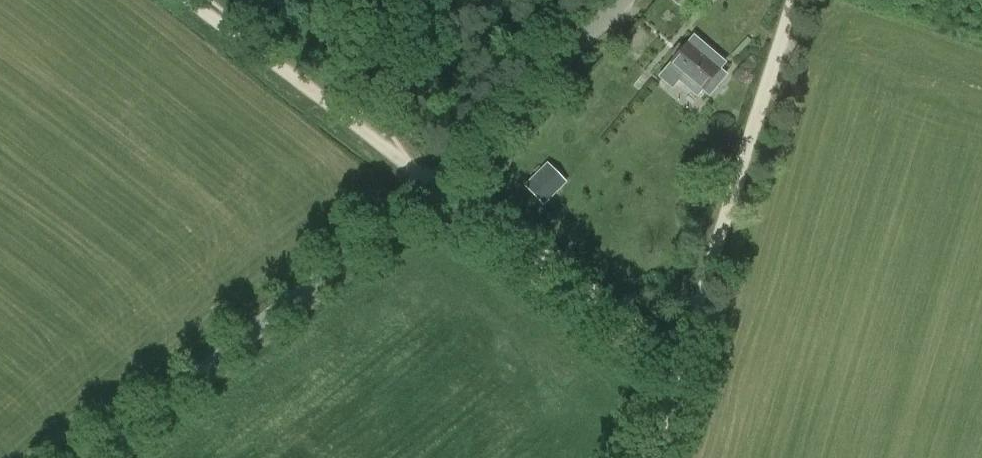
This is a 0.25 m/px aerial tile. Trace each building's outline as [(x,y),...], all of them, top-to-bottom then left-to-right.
[(673,87),(680,80),(698,96),(704,89),(710,95),(727,75),(720,70),(725,63),(695,37),(661,77),(673,87)] [(548,163),(525,186),(544,206),(568,182),(548,163)]
